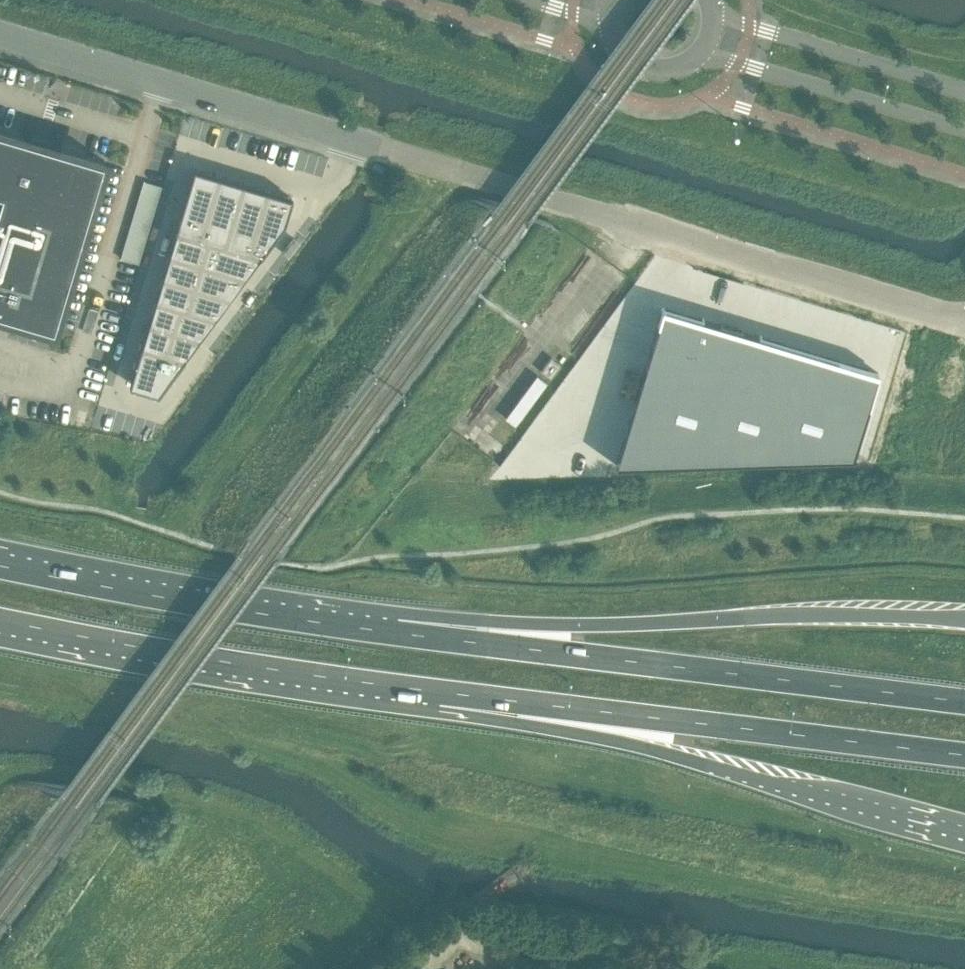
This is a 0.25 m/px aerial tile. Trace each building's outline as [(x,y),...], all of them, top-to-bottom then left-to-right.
[(54,327),(104,159),(0,128),(0,311),(54,327)] [(195,168),(176,229),(201,237),(220,175),(195,168)] [(220,175),(201,237),(209,239),(225,244),(244,182),(220,175)] [(244,182),(225,244),(250,251),(268,190),(244,182)] [(268,190),(250,251),(260,254),(284,222),(291,197),(268,190)] [(176,229),(170,252),(202,262),(209,239),(201,237),(176,229)] [(209,239),(202,262),(245,275),(260,254),(250,251),(225,244),(209,239)] [(170,252),(163,275),(195,285),(202,262),(170,252)] [(202,262),(195,285),(230,295),(245,275),(202,262)] [(163,275),(156,298),(181,306),(188,308),(195,285),(163,275)] [(195,285),(188,308),(214,316),(230,295),(195,285)] [(156,298),(149,321),(174,329),(181,306),(156,298)] [(181,306),(174,329),(199,336),(214,316),(188,308),(181,306)] [(849,465),(877,372),(662,308),(616,463),(849,465)] [(149,321),(142,344),(167,352),(174,329),(149,321)] [(174,329),(167,352),(184,357),(199,336),(174,329)] [(142,344),(130,383),(158,391),(184,357),(167,352),(142,344)] [(561,363),(551,356),(540,370),(550,378),(561,363)] [(546,381),(537,374),(505,417),(515,424),(546,381)]
